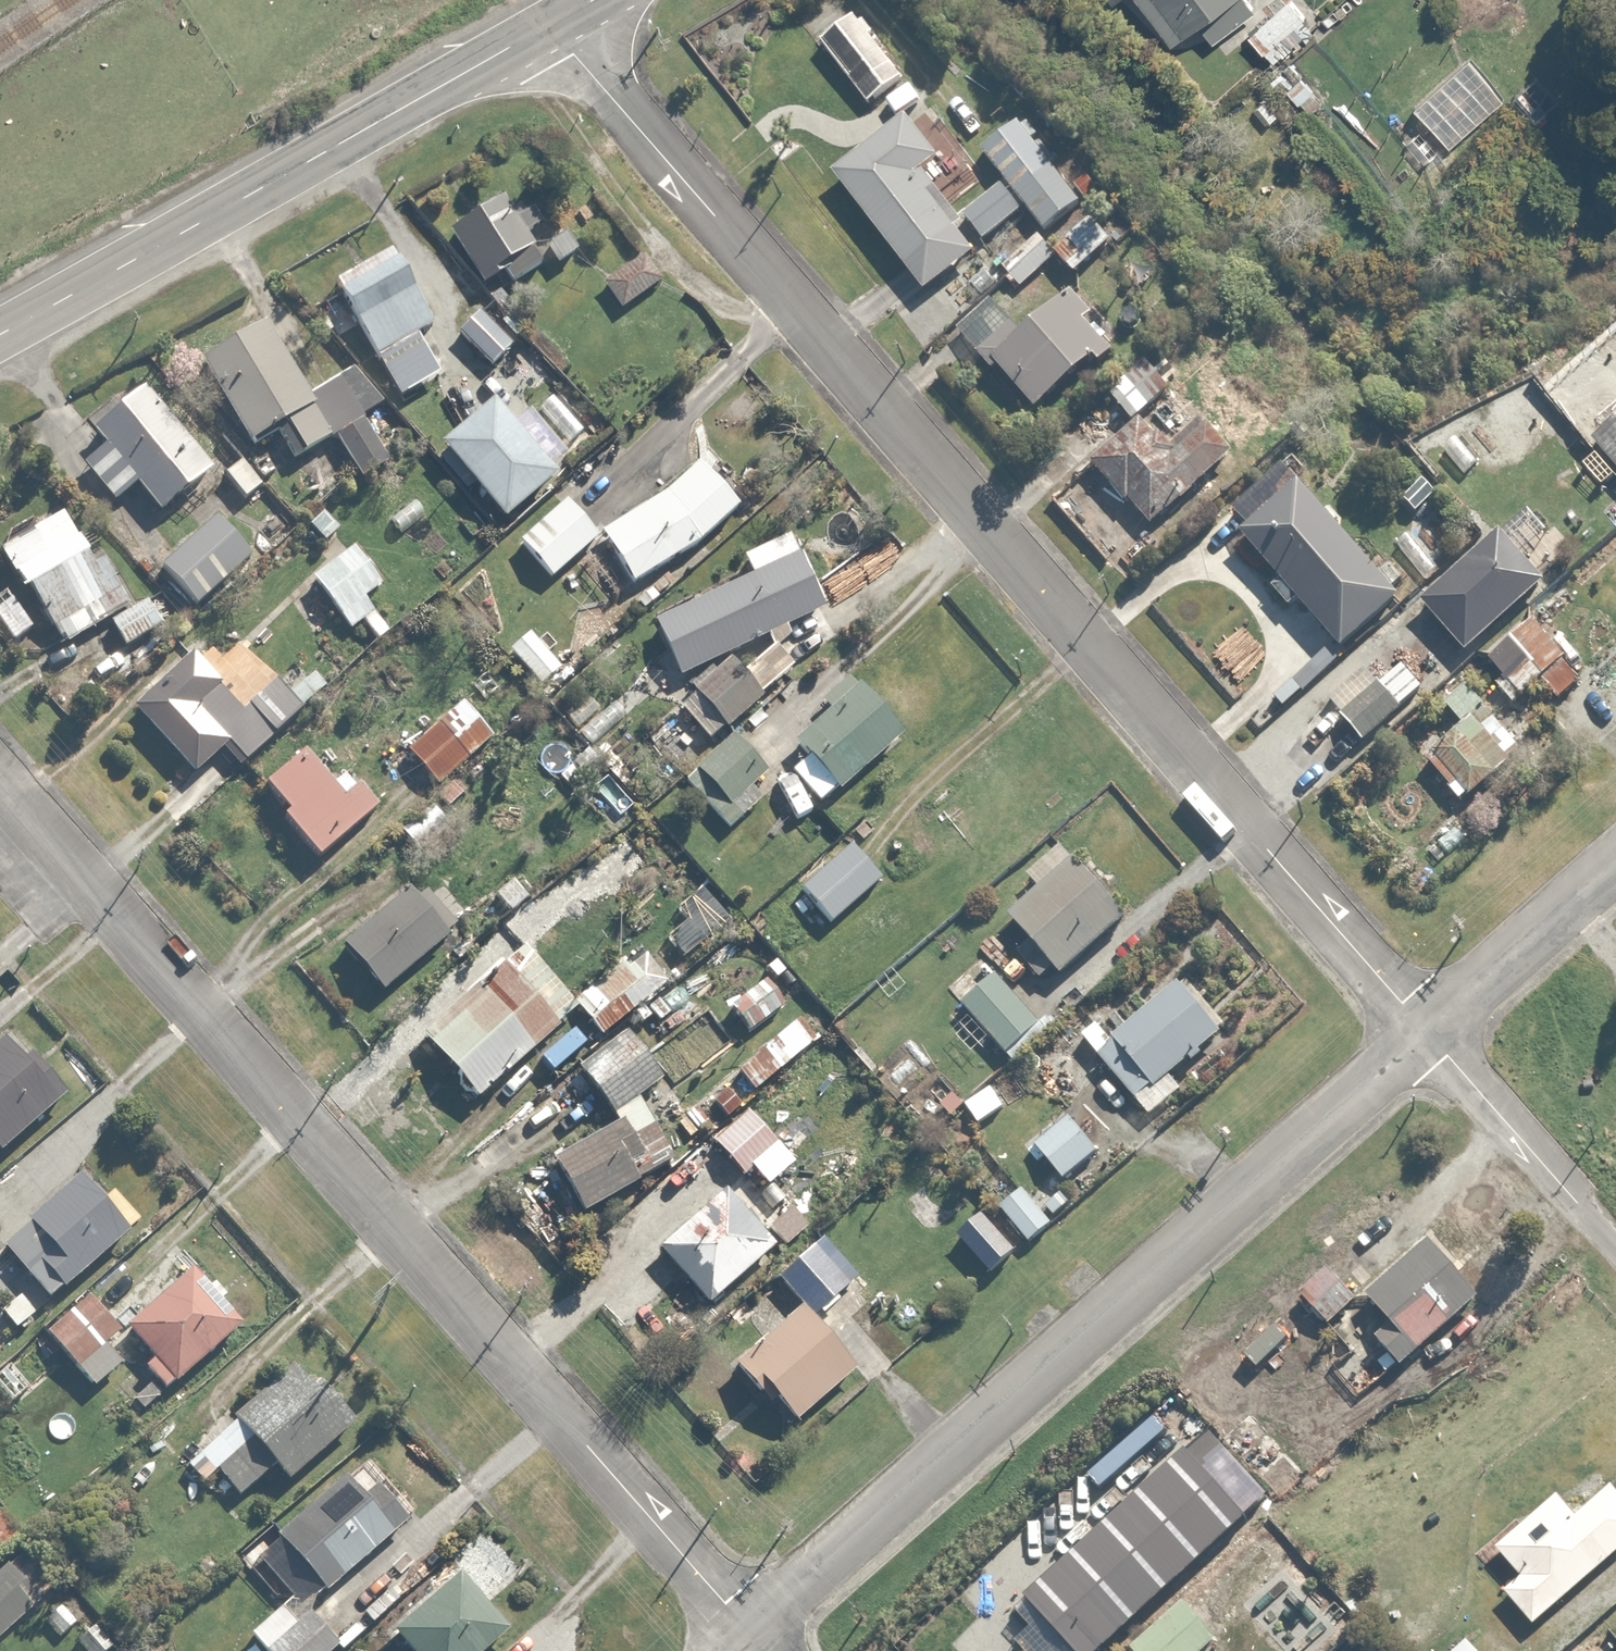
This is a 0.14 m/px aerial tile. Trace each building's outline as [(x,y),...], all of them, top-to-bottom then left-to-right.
[(1169,39),(1194,19),(1209,39),(1259,0),(1138,0),(1169,39)] [(1223,44),(1252,80),(1318,28),(1295,0),(1278,0),(1223,44)] [(850,7),(812,37),(863,102),(901,72),(850,7)] [(970,246),(944,213),(988,179),(924,97),(828,171),(918,287),(970,246)] [(1075,198),(1012,116),(977,143),(1002,176),(957,210),(978,237),(1023,203),(1040,225),(1075,198)] [(498,196),(447,226),(479,282),(499,270),(505,280),(536,261),(498,196)] [(1087,215),(1049,246),(1069,270),(1107,239),(1087,215)] [(389,244),(332,277),(397,392),(454,360),(389,244)] [(600,280),(616,304),(657,277),(641,253),(600,280)] [(985,293),(948,327),(988,370),(994,364),(1033,407),(1107,339),(1060,288),(1017,327),(985,293)] [(472,309),(452,331),(485,362),(505,340),(472,309)] [(268,315),(203,352),(253,440),(277,427),(292,453),(333,431),(357,474),(387,458),(361,412),(379,401),(357,361),(309,388),(268,315)] [(1101,383),(1125,416),(1164,387),(1140,354),(1101,383)] [(182,426),(148,380),(90,422),(104,441),(81,459),(111,499),(138,479),(160,508),(180,494),(186,503),(215,482),(206,469),(224,456),(211,439),(198,449),(182,426)] [(492,390),(435,437),(499,515),(556,468),(492,390)] [(1586,435),(1594,443),(1575,460),(1595,483),(1613,466),(1615,470),(1615,409),(1586,435)] [(1147,521),(1224,448),(1200,423),(1171,450),(1136,412),(1084,461),(1121,501),(1125,497),(1147,521)] [(241,455),(221,470),(242,496),(261,480),(241,455)] [(594,525),(598,530),(630,581),(693,541),(738,498),(697,455),(650,495),(594,525)] [(1392,594),(1278,463),(1228,506),(1241,521),(1235,527),(1275,574),(1267,581),(1284,601),(1292,595),(1335,644),(1392,594)] [(566,493),(515,537),(546,574),(598,530),(594,525),(566,493)] [(0,541),(0,546),(59,644),(133,600),(99,541),(84,550),(58,507),(0,541)] [(218,513),(158,569),(190,604),(250,547),(218,513)] [(1493,522),(1492,524),(1414,595),(1464,649),(1541,577),(1533,569),(1544,559),(1509,522),(1500,530),(1493,522)] [(331,558),(308,580),(352,624),(372,605),(363,596),(382,577),(338,532),(322,548),(331,558)] [(794,549),(649,617),(675,672),(819,604),(794,549)] [(10,635),(31,620),(0,578),(0,622),(10,635)] [(146,596),(107,623),(122,645),(161,618),(146,596)] [(1560,652),(1528,618),(1509,636),(1516,644),(1498,661),(1503,666),(1490,679),(1510,700),(1560,652)] [(222,742),(239,760),(322,680),(307,664),(299,672),(255,626),(221,658),(199,636),(129,703),(192,770),(222,742)] [(675,704),(705,737),(719,725),(722,729),(752,702),(719,665),(675,704)] [(783,768),(814,804),(899,731),(849,672),(821,696),(826,703),(789,734),(803,751),(783,768)] [(1378,678),(1337,710),(1357,736),(1398,704),(1378,678)] [(1457,720),(1421,752),(1448,781),(1444,785),(1455,797),(1517,741),(1462,680),(1439,701),(1457,720)] [(458,693),(404,747),(439,782),(500,721),(474,695),(467,702),(458,693)] [(723,797),(761,763),(731,731),(680,777),(724,826),(738,813),(727,802),(723,797)] [(286,805),(279,811),(313,853),(375,803),(347,768),(332,780),(303,745),(263,777),(286,805)] [(396,828),(415,851),(449,823),(430,800),(396,828)] [(845,837),(793,882),(825,920),(877,875),(845,837)] [(1033,883),(1002,910),(1026,938),(1012,951),(1035,978),(1052,963),(1056,969),(1120,914),(1060,844),(1026,874),(1033,883)] [(414,875),(338,937),(377,986),(453,924),(414,875)] [(499,953),(413,1026),(473,1097),(572,1013),(561,1000),(567,994),(530,950),(510,967),(499,953)] [(618,955),(569,1000),(601,1035),(659,982),(655,977),(663,969),(647,951),(629,968),(618,955)] [(989,970),(958,998),(1001,1048),(1033,1020),(989,970)] [(742,978),(719,996),(744,1030),(777,1005),(757,977),(747,985),(742,978)] [(1181,1084),(1167,1069),(1214,1027),(1171,978),(1108,1034),(1094,1018),(1075,1035),(1146,1115),(1181,1084)] [(0,1034),(0,1144),(66,1086),(12,1024),(0,1034)] [(612,1109),(636,1098),(633,1092),(658,1079),(645,1052),(596,1076),(612,1109)] [(989,1082),(959,1103),(973,1124),(1004,1103),(989,1082)] [(636,1098),(612,1109),(616,1116),(548,1149),(575,1203),(665,1158),(636,1098)] [(792,1159),(745,1106),(709,1137),(742,1174),(747,1169),(762,1186),(792,1159)] [(1069,1111),(1030,1141),(1058,1176),(1096,1146),(1069,1111)] [(25,1270),(47,1295),(129,1222),(79,1167),(27,1214),(38,1227),(18,1244),(34,1262),(25,1270)] [(1075,1193),(1061,1180),(1039,1202),(1053,1216),(1075,1193)] [(728,1186),(657,1245),(703,1300),(774,1241),(728,1186)] [(996,1210),(1007,1223),(1006,1224),(1022,1243),(1046,1223),(1019,1190),(996,1210)] [(987,1200),(954,1229),(987,1269),(1012,1248),(998,1231),(1006,1224),(1007,1223),(996,1210),(987,1200)] [(1475,1291),(1422,1231),(1357,1290),(1385,1321),(1369,1335),(1394,1363),(1475,1291)] [(772,1270),(797,1300),(808,1313),(839,1287),(804,1244),(772,1270)] [(187,1261),(126,1318),(157,1350),(143,1363),(164,1387),(239,1317),(187,1261)] [(125,1328),(90,1289),(43,1330),(91,1385),(126,1355),(112,1340),(125,1328)] [(808,1313),(797,1300),(728,1357),(764,1402),(772,1396),(789,1418),(851,1367),(808,1313)] [(297,1356),(232,1410),(253,1435),(217,1464),(248,1502),(349,1419),(297,1356)] [(275,1527),(305,1563),(293,1573),(310,1594),(322,1583),(326,1588),(412,1515),(361,1454),(275,1527)] [(1615,1548),(1615,1487),(1607,1476),(1572,1507),(1555,1488),(1490,1545),(1516,1575),(1499,1589),(1530,1624),(1615,1548)] [(14,1531),(0,1514),(0,1542),(14,1531)] [(0,1565),(0,1625),(34,1595),(24,1582),(38,1570),(19,1548),(0,1565)] [(390,1627),(410,1650),(479,1650),(508,1627),(460,1568),(390,1627)] [(1124,1641),(1133,1650),(1195,1650),(1215,1634),(1180,1593),(1124,1641)] [(334,1643),(303,1611),(294,1619),(276,1600),(246,1629),(268,1650),(326,1650),(334,1643)] [(64,1601),(43,1616),(57,1634),(77,1620),(64,1601)] [(77,1638),(88,1650),(104,1650),(113,1643),(95,1622),(77,1638)] [(1463,1634),(1443,1650),(1477,1650),(1463,1634)]
